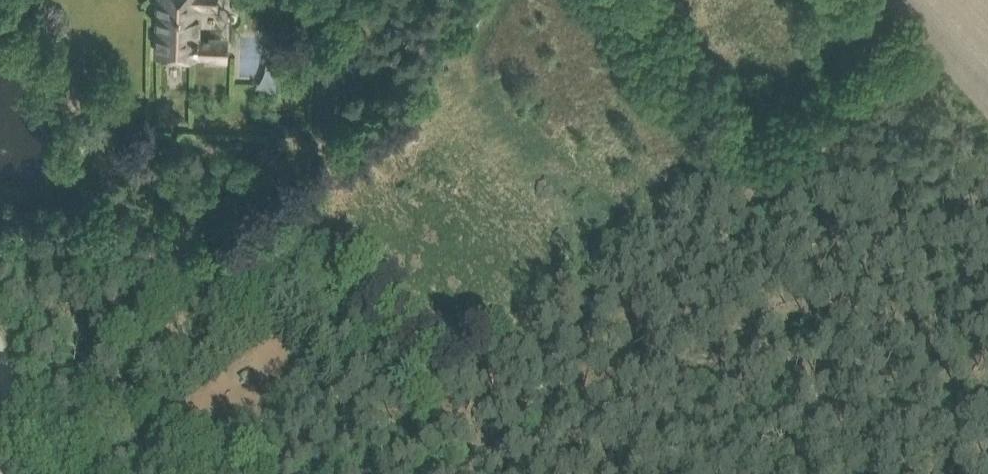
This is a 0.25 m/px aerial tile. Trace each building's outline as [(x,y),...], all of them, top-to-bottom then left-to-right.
[(178,49),(230,50),(230,34),(197,34),(198,0),(159,0),(158,48),(178,49)]
